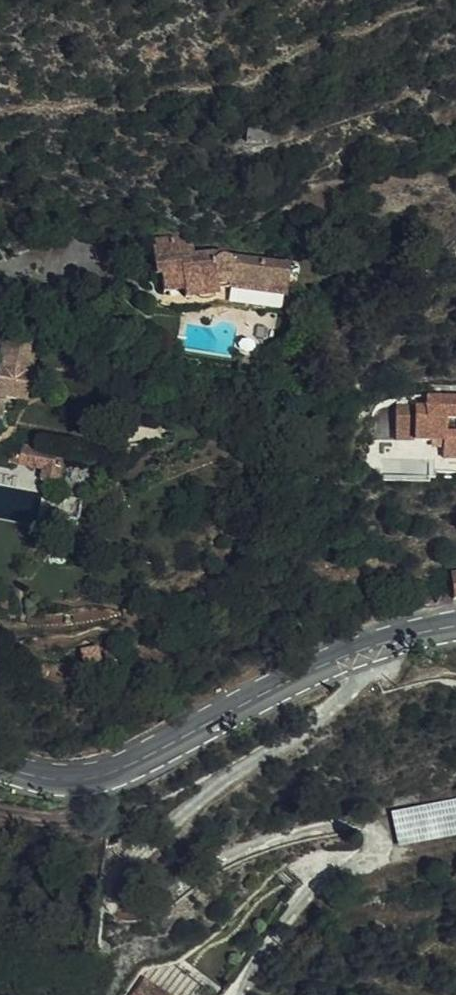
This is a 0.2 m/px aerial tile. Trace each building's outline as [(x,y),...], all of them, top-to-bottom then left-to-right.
[(164,266),(165,275),(165,286),(186,285),(187,292),(220,289),(226,284),(232,283),(287,292),(292,263),(214,249),(214,242),(196,244),(194,234),(175,235),(174,231),(155,233),(158,267),(164,266)] [(2,351),(33,358),(40,330),(9,324),(2,351)] [(33,358),(2,351),(0,360),(0,408),(6,384),(27,388),(33,358)] [(402,398),(402,404),(432,406),(432,395),(432,392),(402,398)] [(432,406),(402,404),(399,437),(447,441),(446,466),(455,466),(455,431),(449,431),(451,418),(455,418),(455,397),(432,395),(432,406)] [(57,473),(62,442),(22,434),(18,453),(42,458),(40,469),(57,473)] [(90,637),(74,640),(77,656),(93,653),(90,637)] [(391,848),(455,835),(455,832),(450,802),(384,816),(391,848)] [(130,826),(143,836),(152,825),(139,815),(130,826)] [(138,984),(130,994),(153,994),(140,985),(138,984)]
